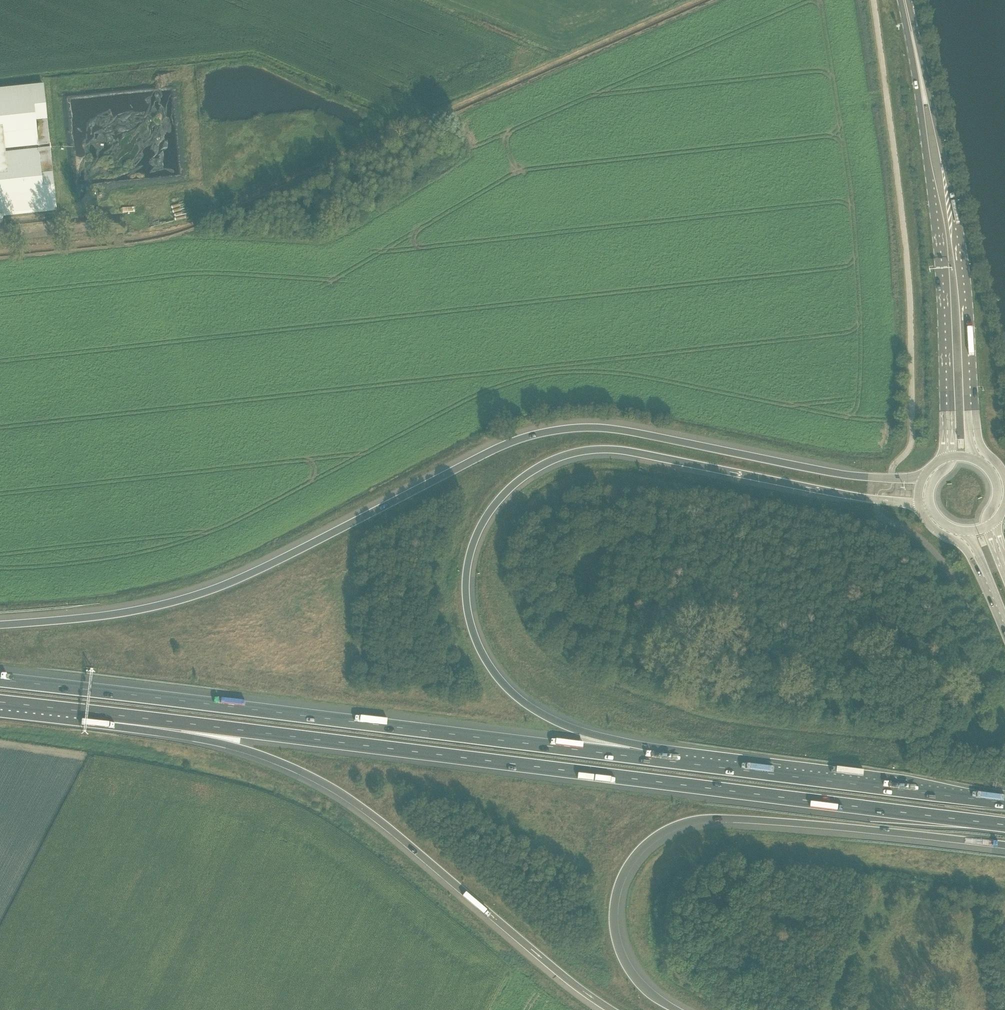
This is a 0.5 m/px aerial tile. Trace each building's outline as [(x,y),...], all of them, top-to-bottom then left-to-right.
[(56,209),(43,86),(0,91),(0,215),(56,209)]
